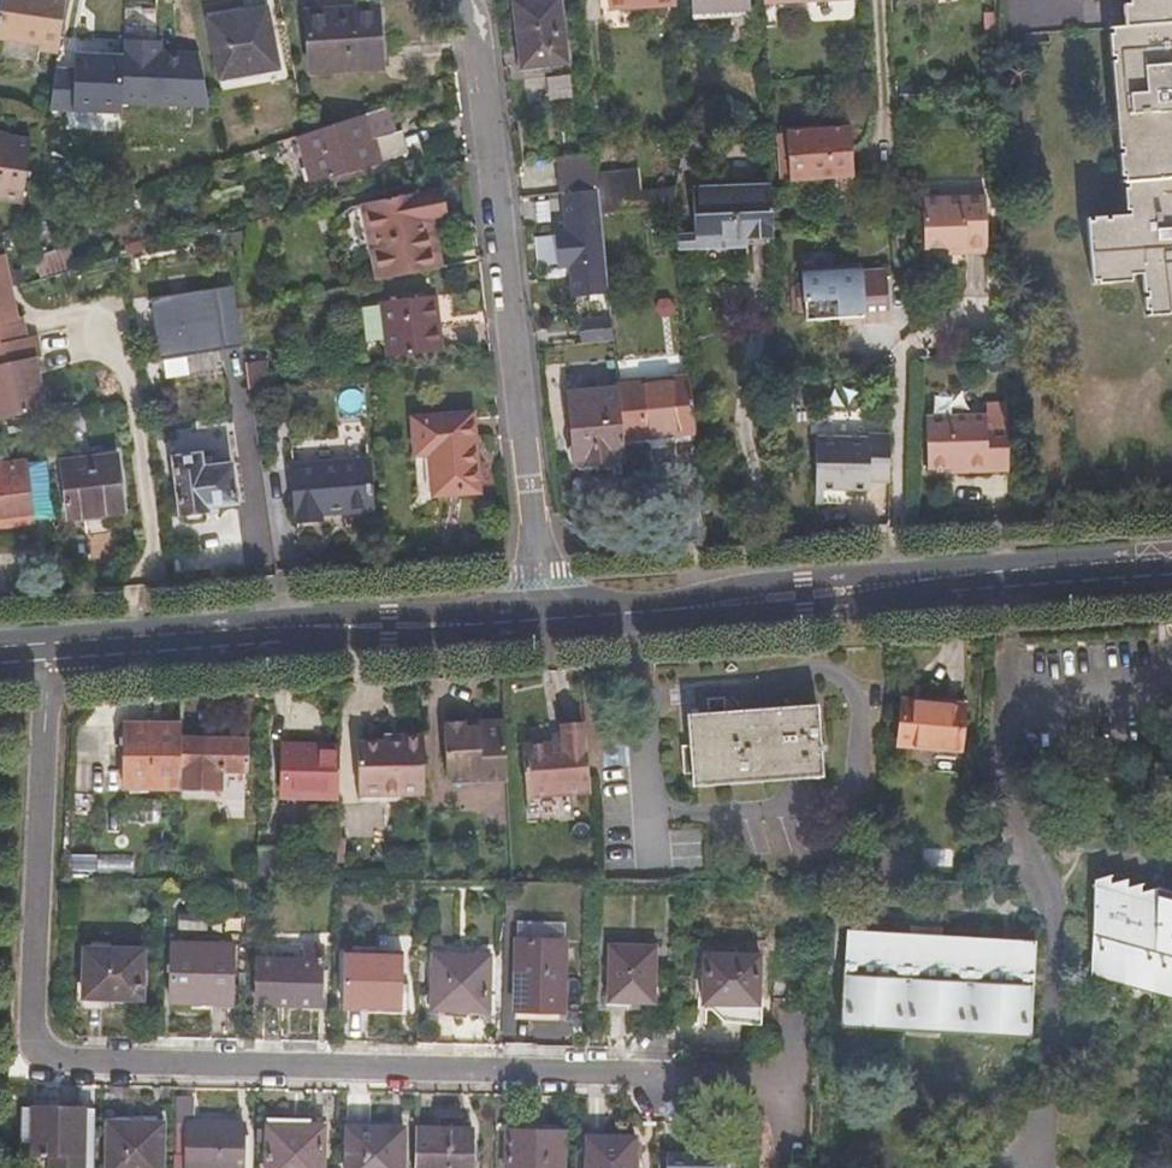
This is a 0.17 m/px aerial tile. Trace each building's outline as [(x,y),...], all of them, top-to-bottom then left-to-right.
[(57,49),(63,0),(0,0),(0,34),(38,40),(38,46),(57,49)] [(519,61),(565,57),(560,0),(513,0),(519,61)] [(678,0),(611,0),(612,8),(678,4),(678,0)] [(752,3),(752,0),(694,0),(695,8),(752,3)] [(1122,2),(1116,2),(1117,13),(1117,24),(1171,20),(1171,0),(1122,0),(1122,2)] [(384,62),(380,2),(307,7),(312,67),(384,62)] [(753,14),(752,3),(695,8),(696,17),(753,14)] [(269,11),(210,22),(221,80),(279,70),(269,11)] [(1103,25),(1105,42),(1116,178),(1122,177),(1171,174),(1171,20),(1103,25)] [(75,67),(55,66),(50,108),(121,112),(122,102),(209,106),(199,52),(159,51),(159,40),(125,38),(124,53),(76,51),(75,67)] [(375,135),(399,128),(390,100),(367,110),(375,135)] [(367,110),(304,131),(305,131),(315,167),(310,169),(314,180),(411,149),(405,126),(399,128),(375,135),(367,110)] [(807,129),(807,123),(788,123),(790,175),(853,173),(850,125),(824,125),(824,129),(807,129)] [(23,196),(30,137),(0,132),(0,194),(23,196)] [(275,140),(254,147),(257,159),(279,151),(275,140)] [(598,173),(595,150),(559,154),(563,188),(599,184),(598,173)] [(598,173),(599,184),(599,187),(602,211),(675,205),(678,185),(643,188),(640,169),(598,173)] [(438,173),(430,175),(436,202),(444,200),(438,173)] [(363,191),(380,268),(438,254),(426,204),(434,202),(436,202),(430,175),(363,191)] [(1122,177),(1123,186),(1119,186),(1120,208),(1124,208),(1125,213),(1082,216),(1086,281),(1125,278),(1124,273),(1138,272),(1141,312),(1171,310),(1171,175),(1122,177)] [(602,211),(599,187),(563,192),(566,227),(555,229),(559,264),(570,263),(573,295),(609,290),(602,211)] [(775,247),(774,223),(772,189),(700,187),(698,239),(698,254),(728,254),(729,246),(751,247),(775,247)] [(966,244),(966,250),(989,249),(984,192),(922,196),(927,245),(949,245),(966,244)] [(438,254),(446,252),(434,202),(426,204),(438,254)] [(678,238),(679,253),(698,254),(698,239),(678,238)] [(77,264),(71,243),(35,255),(41,275),(77,264)] [(750,255),(751,247),(729,246),(728,254),(750,255)] [(0,252),(0,415),(37,408),(44,398),(35,355),(40,354),(35,333),(27,334),(23,314),(18,315),(4,252),(0,252)] [(862,312),(863,317),(889,316),(885,264),(858,265),(852,260),(845,261),(838,266),(802,268),(803,279),(805,303),(805,314),(841,313),(862,312)] [(443,335),(437,278),(383,283),(389,341),(443,335)] [(805,303),(803,279),(791,280),(793,304),(805,303)] [(579,340),(614,336),(612,315),(577,318),(579,340)] [(271,370),(268,345),(248,348),(250,373),(271,370)] [(623,433),(696,427),(690,372),(618,379),(619,386),(623,433)] [(577,462),(626,458),(623,433),(619,386),(571,391),(577,462)] [(473,401),(411,404),(416,480),(476,476),(473,401)] [(960,470),(1006,470),(1005,422),(984,422),(984,413),(924,415),(925,464),(948,464),(960,464),(960,470)] [(46,477),(40,424),(13,428),(19,463),(0,467),(0,511),(3,510),(4,517),(32,513),(28,479),(46,477)] [(866,479),(886,479),(888,431),(866,432),(866,434),(810,438),(812,491),(820,491),(866,489),(866,479)] [(369,494),(366,446),(293,449),(296,505),(320,503),(320,497),(369,494)] [(123,510),(116,452),(60,459),(67,517),(123,510)] [(233,496),(228,460),(200,463),(200,452),(173,455),(179,507),(206,505),(206,500),(233,496)] [(961,748),(964,698),(927,695),(926,702),(902,701),(900,744),(961,748)] [(820,779),(814,704),(687,712),(693,788),(820,779)] [(183,735),(183,717),(165,716),(163,727),(127,725),(124,779),(181,781),(183,735)] [(508,775),(506,719),(487,720),(480,726),(468,727),(468,722),(446,724),(448,778),(508,775)] [(592,791),(587,727),(562,729),(562,731),(563,740),(553,741),(524,743),(528,795),(573,792),(592,791)] [(563,740),(562,731),(552,731),(553,741),(563,740)] [(204,737),(183,735),(181,781),(181,786),(222,788),(222,770),(244,771),(245,741),(205,740),(204,737)] [(425,794),(425,735),(403,736),(403,743),(385,744),(358,747),(359,797),(425,794)] [(403,743),(403,736),(385,738),(385,744),(403,743)] [(339,799),(342,748),(286,744),(283,795),(339,799)] [(573,819),(573,792),(528,795),(529,812),(542,812),(543,821),(573,819)] [(277,851),(257,850),(257,880),(277,880),(277,851)] [(68,872),(93,872),(92,856),(68,856),(68,872)] [(1094,881),(1091,976),(1171,999),(1171,903),(1094,881)] [(1032,1025),(1037,942),(849,933),(845,1015),(1032,1025)] [(568,942),(518,941),(516,1011),(565,1012),(568,942)] [(261,1004),(320,1006),(323,949),(305,948),(304,962),(262,962),(261,1004)] [(659,951),(614,949),(612,1002),(657,1003),(659,951)] [(82,999),(119,1000),(142,1001),(143,952),(85,950),(83,990),(82,999)] [(232,1004),(234,953),(174,951),(171,1002),(232,1004)] [(400,1008),(402,955),(348,953),(346,1007),(400,1008)] [(705,1003),(712,1003),(760,1005),(762,955),(708,954),(705,1003)] [(486,1010),(488,957),(436,955),(433,1009),(486,1010)] [(118,1015),(119,1000),(82,999),(83,990),(77,990),(78,1013),(118,1015)] [(760,1005),(712,1003),(713,1011),(726,1026),(764,1029),(764,1005),(760,1005)] [(172,1160),(186,1161),(185,1167),(242,1167),(242,1125),(195,1123),(193,1103),(173,1103),(172,1160)] [(32,1110),(21,1109),(20,1144),(31,1144),(32,1110)] [(55,1167),(79,1167),(81,1112),(32,1110),(31,1144),(30,1155),(55,1155),(55,1167)] [(81,1112),(79,1167),(87,1167),(89,1112),(81,1112)] [(321,1126),(309,1126),(304,1126),(305,1120),(268,1119),(267,1167),(320,1167),(321,1126)] [(107,1122),(106,1167),(160,1167),(161,1123),(107,1122)] [(403,1128),(348,1126),(348,1167),(402,1167),(403,1128)] [(414,1128),(414,1167),(470,1167),(470,1130),(414,1128)] [(562,1132),(507,1131),(506,1167),(561,1167),(562,1132)] [(637,1139),(590,1138),(589,1167),(636,1167),(637,1139)] [(672,1145),(671,1167),(731,1167),(731,1147),(672,1145)]
